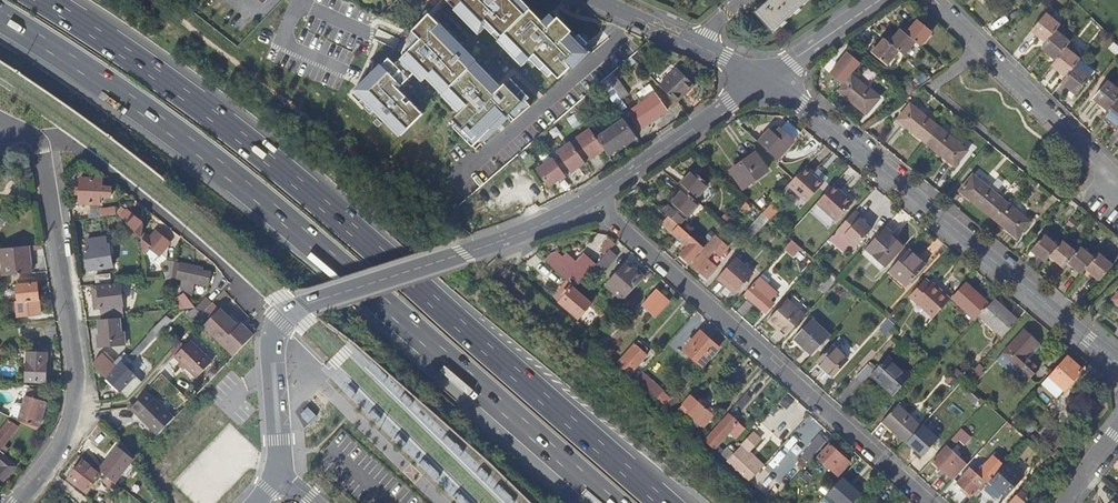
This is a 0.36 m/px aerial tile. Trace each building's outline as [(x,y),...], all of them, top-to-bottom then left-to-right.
[(456,8),(458,5),(464,10),(461,13),(475,26),(478,23),(484,28),(487,25),(494,32),(497,28),(503,34),(503,33),(528,9),(522,3),(525,0),(447,0),(456,8)] [(528,9),(532,6),(525,0),(522,3),(528,9)] [(755,12),(773,32),(809,0),(769,0),(755,12)] [(535,15),(538,12),(532,6),(528,9),(535,15)] [(554,7),(551,11),(556,16),(560,13),(554,7)] [(506,43),(520,56),(522,53),(528,58),(530,57),(535,62),(548,75),(553,70),(558,76),(569,64),(572,67),(588,54),(581,47),(585,43),(590,38),(581,29),(579,32),(576,34),(570,29),(573,26),(560,13),(556,16),(551,11),(544,17),(538,12),(535,15),(528,9),(503,33),(509,39),(506,43)] [(1046,42),(1055,30),(1060,25),(1045,13),(1032,30),(1046,42)] [(402,133),(424,111),(411,98),(408,101),(404,97),(407,94),(399,86),(415,70),(423,78),(427,74),(431,71),(435,75),(431,78),(439,86),(443,83),(447,88),(475,62),(469,57),(472,54),(457,40),(454,43),(443,33),(446,30),(429,14),(412,32),(415,35),(411,45),(407,43),(402,54),(404,56),(394,65),(388,58),(374,72),(377,75),(374,79),(370,75),(360,84),(364,88),(360,92),(356,88),(350,93),(371,112),(376,107),(382,112),(381,113),(402,133)] [(906,33),(916,41),(921,46),(933,31),(918,20),(906,33)] [(478,23),(475,26),(481,32),(484,28),(478,23)] [(579,32),(573,26),(570,29),(576,34),(579,32)] [(497,28),(494,32),(500,37),(503,34),(497,28)] [(889,43),(899,51),(904,56),(916,41),(906,33),(901,29),(889,43)] [(454,43),(457,40),(446,30),(443,33),(454,43)] [(1056,59),(1065,48),(1070,42),(1055,30),(1046,42),(1042,47),(1056,59)] [(412,32),(407,43),(411,45),(415,35),(412,32)] [(506,43),(509,39),(503,33),(503,34),(500,37),(506,43)] [(889,43),(884,39),(872,53),(887,65),(899,51),(889,43)] [(581,47),(588,54),(592,51),(585,43),(581,47)] [(1066,76),(1075,65),(1080,59),(1065,48),(1056,59),(1051,64),(1066,76)] [(828,72),(843,84),(851,74),(861,63),(846,51),(828,72)] [(522,53),(520,56),(526,62),(527,61),(532,66),(535,62),(530,57),(528,58),(522,53)] [(478,59),(472,54),(469,57),(475,62),(478,59)] [(481,68),(483,65),(478,59),(475,62),(481,68)] [(481,68),(475,62),(447,88),(453,93),(449,96),(464,110),(455,119),(460,123),(457,127),(478,146),(486,138),(488,140),(511,115),(514,113),(519,118),(534,102),(528,97),(531,94),(511,75),(504,84),(501,87),(495,81),(498,78),(483,65),(481,68)] [(1066,76),(1061,82),(1076,94),(1090,77),(1075,65),(1066,76)] [(659,85),(676,102),(694,85),(677,68),(659,85)] [(864,112),(877,96),(851,74),(843,84),(838,90),(864,112)] [(501,87),(504,84),(498,78),(495,81),(501,87)] [(601,83),(620,112),(626,107),(607,78),(601,83)] [(1117,99),(1117,98),(1117,90),(1108,81),(1094,98),(1108,110),(1117,99)] [(444,91),(447,88),(443,83),(439,86),(444,91)] [(444,91),(449,96),(453,93),(447,88),(444,91)] [(640,129),(668,110),(656,93),(628,113),(640,129)] [(1117,99),(1108,110),(1104,115),(1117,127),(1117,99)] [(927,141),(940,125),(924,112),(912,102),(899,118),(927,141)] [(636,136),(625,119),(597,137),(605,150),(608,154),(636,136)] [(940,125),(927,141),(956,165),(969,149),(940,125)] [(592,159),(605,150),(597,137),(591,128),(577,137),(580,142),(588,154),(592,159)] [(765,133),(757,141),(777,159),(794,140),(781,129),(775,135),(771,131),(767,135),(765,133)] [(572,172),(586,163),(582,157),(575,146),(571,141),(557,150),(561,155),(568,167),(572,172)] [(580,142),(575,146),(582,157),(588,154),(580,142)] [(744,188),(767,171),(755,154),(731,171),(744,188)] [(555,159),(563,170),(568,167),(561,155),(555,159)] [(555,159),(553,156),(536,167),(548,186),(558,180),(566,176),(563,170),(555,159)] [(806,165),(788,185),(807,202),(823,184),(812,173),(813,172),(806,165)] [(683,190),(694,200),(708,184),(693,170),(679,186),(683,190)] [(988,214),(1001,198),(985,185),(973,175),(960,191),(988,214)] [(102,178),(81,177),(80,202),(101,203),(102,195),(110,195),(110,187),(102,186),(102,178)] [(853,202),(834,184),(817,203),(836,221),(853,202)] [(669,216),(679,225),(685,218),(687,220),(700,205),(694,200),(683,190),(664,212),(669,216)] [(1001,198),(988,214),(1017,238),(1030,222),(1001,198)] [(117,212),(140,234),(148,226),(125,203),(117,212)] [(100,207),(101,215),(117,213),(116,205),(100,207)] [(854,212),(837,231),(855,247),(871,230),(859,220),(860,218),(854,212)] [(758,232),(769,220),(763,214),(752,227),(758,232)] [(679,225),(669,216),(662,224),(688,246),(677,259),(686,267),(704,247),(695,239),(679,225)] [(885,227),(863,251),(882,269),(902,247),(890,235),(892,233),(885,227)] [(145,236),(142,233),(141,237),(142,238),(143,253),(146,253),(150,250),(158,257),(169,244),(155,232),(150,238),(147,235),(145,236)] [(1050,256),(1058,246),(1043,235),(1031,250),(1046,261),(1050,256)] [(721,255),(728,247),(716,236),(700,253),(702,254),(693,265),(708,278),(717,267),(708,259),(715,251),(721,255)] [(608,252),(610,249),(615,243),(610,238),(601,246),(608,252)] [(800,247),(792,239),(788,244),(796,251),(800,247)] [(1064,267),(1068,262),(1076,252),(1062,241),(1058,246),(1050,256),(1064,267)] [(84,249),(88,271),(112,267),(108,245),(84,249)] [(3,250),(5,276),(33,273),(30,246),(22,247),(3,250)] [(1076,252),(1068,262),(1082,273),(1086,268),(1094,258),(1080,247),(1076,252)] [(608,252),(599,262),(606,268),(617,256),(610,249),(608,252)] [(576,288),(595,266),(596,265),(585,254),(576,264),(566,255),(564,257),(555,250),(545,261),(571,284),(576,288)] [(908,250),(889,271),(906,287),(925,266),(908,250)] [(1098,253),(1094,258),(1086,268),(1101,279),(1113,265),(1098,253)] [(735,258),(718,277),(736,292),(753,273),(735,258)] [(624,300),(644,277),(627,261),(606,285),(624,300)] [(599,262),(596,265),(595,266),(602,272),(606,268),(599,262)] [(204,270),(175,266),(173,277),(183,279),(182,287),(193,297),(195,284),(210,286),(213,274),(203,272),(204,270)] [(825,293),(837,280),(831,274),(819,288),(825,293)] [(94,277),(95,285),(109,284),(109,276),(94,277)] [(770,300),(776,293),(760,279),(746,294),(766,312),(774,304),(770,300)] [(37,316),(35,284),(27,285),(27,280),(17,281),(17,285),(16,285),(16,288),(10,289),(12,318),(37,316)] [(932,319),(949,300),(931,284),(930,285),(924,280),(909,297),(914,302),(932,319)] [(656,317),(669,302),(663,297),(664,295),(647,281),(633,297),(656,317)] [(953,296),(952,298),(976,319),(979,315),(989,304),(965,283),(953,296)] [(576,288),(571,284),(562,294),(564,296),(559,301),(578,318),(592,302),(590,301),(576,288)] [(101,309),(102,318),(121,318),(124,318),(124,313),(120,285),(92,289),(95,310),(101,309)] [(185,292),(175,299),(185,311),(194,304),(185,292)] [(592,302),(601,310),(605,306),(594,296),(590,301),(592,302)] [(207,297),(197,308),(203,314),(213,303),(207,297)] [(994,299),(989,304),(979,315),(1003,336),(1018,320),(994,299)] [(804,316),(787,300),(767,321),(778,331),(780,329),(787,335),(804,316)] [(205,326),(204,328),(233,357),(254,335),(245,327),(243,329),(239,325),(221,309),(220,310),(213,303),(203,314),(205,316),(200,321),(205,326)] [(150,332),(154,337),(172,321),(167,316),(150,332)] [(121,332),(121,318),(102,318),(98,318),(99,332),(102,332),(102,345),(123,346),(123,332),(121,332)] [(812,355),(830,336),(812,319),(794,338),(812,355)] [(1030,377),(1038,368),(1026,357),(1039,343),(1024,330),(1003,353),(1030,377)] [(684,350),(702,367),(719,347),(701,331),(684,350)] [(148,343),(144,339),(128,354),(132,358),(148,343)] [(627,370),(631,374),(648,355),(645,352),(648,348),(639,340),(636,344),(635,344),(618,363),(627,370)] [(183,368),(181,366),(179,368),(193,381),(198,377),(199,378),(213,362),(192,341),(177,357),(183,363),(185,365),(183,368)] [(106,346),(104,349),(114,359),(117,356),(106,346)] [(817,362),(833,376),(848,359),(832,346),(817,362)] [(24,380),(45,382),(47,354),(32,353),(33,350),(18,349),(17,359),(26,359),(24,380)] [(100,351),(93,359),(93,363),(106,376),(116,366),(112,362),(114,359),(104,349),(102,351),(100,351)] [(120,362),(119,355),(117,356),(114,359),(112,362),(116,366),(120,362)] [(1067,355),(1049,375),(1065,390),(1083,370),(1067,355)] [(887,357),(874,371),(871,374),(893,393),(909,377),(887,357)] [(120,362),(116,366),(106,376),(128,397),(130,397),(144,382),(121,360),(120,362)] [(979,363),(973,370),(977,374),(983,367),(979,363)] [(871,374),(874,371),(867,364),(854,377),(862,384),(871,374)] [(20,422),(21,422),(40,426),(47,402),(45,401),(48,393),(28,388),(24,406),(18,404),(14,405),(11,417),(15,419),(20,422)] [(1038,395),(1048,404),(1053,399),(1043,390),(1038,395)] [(657,398),(666,406),(671,399),(663,392),(657,398)] [(131,410),(158,435),(174,418),(147,393),(135,406),(131,410)] [(705,425),(714,416),(706,409),(691,396),(683,404),(684,406),(682,408),(700,424),(702,422),(705,425)] [(905,444),(920,427),(897,405),(882,422),(905,444)] [(705,441),(714,449),(734,426),(725,418),(705,441)] [(4,453),(20,428),(9,422),(0,437),(0,450),(4,453)] [(961,428),(948,443),(950,445),(954,442),(955,443),(965,432),(961,428)] [(828,440),(825,437),(823,439),(820,437),(811,448),(811,449),(803,458),(808,462),(816,453),(826,442),(828,440)] [(987,443),(970,461),(976,466),(993,447),(987,443)] [(838,475),(850,462),(830,444),(818,457),(838,475)] [(954,479),(967,465),(947,446),(933,461),(939,467),(936,470),(942,475),(945,472),(953,480),(954,479)] [(117,448),(100,471),(106,476),(115,483),(132,460),(117,448)] [(722,455),(728,460),(733,454),(728,449),(722,455)] [(727,461),(733,466),(744,454),(739,449),(733,454),(728,460),(727,461)] [(4,453),(0,450),(0,464),(1,465),(0,467),(0,477),(3,480),(16,466),(4,455),(4,453)] [(744,454),(733,466),(749,481),(761,468),(744,454)] [(68,479),(86,492),(100,475),(82,461),(68,479)] [(1007,462),(990,482),(1005,496),(1023,476),(1007,462)] [(975,498),(988,484),(971,468),(957,482),(975,498)] [(115,492),(119,486),(115,483),(106,476),(102,482),(115,492)] [(827,494),(837,502),(853,502),(861,494),(842,478),(827,494)] [(1035,491),(1026,484),(1009,502),(1024,502),(1035,491)] [(193,494),(179,502),(199,502),(193,494)]
